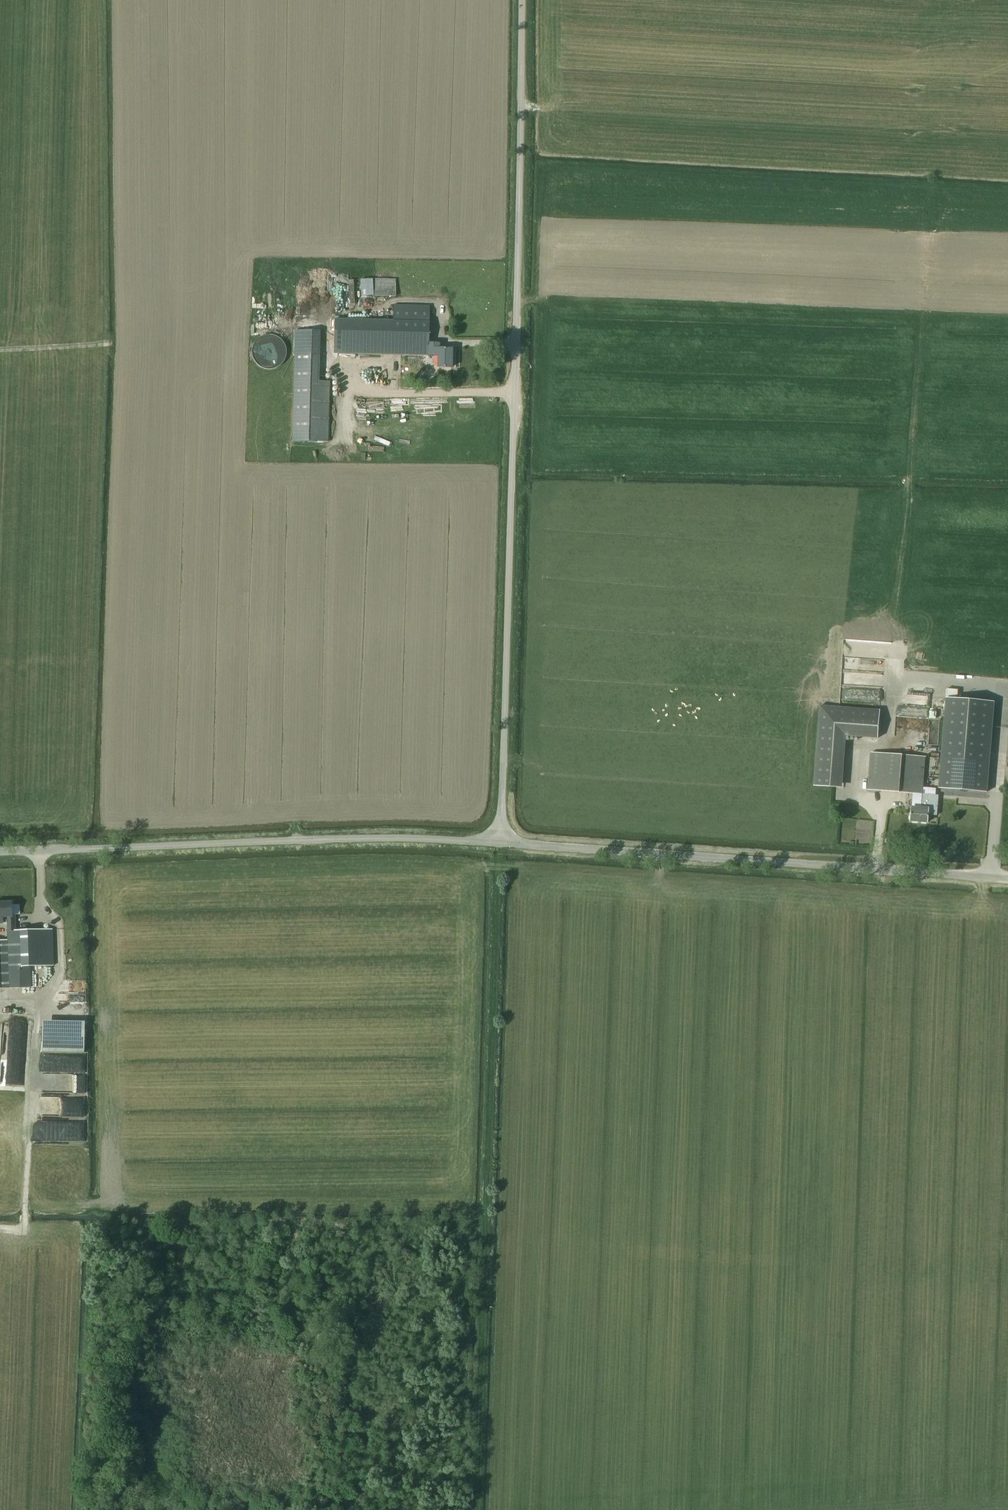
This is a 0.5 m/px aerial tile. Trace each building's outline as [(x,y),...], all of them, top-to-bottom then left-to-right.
[(347,279),(348,303),(356,303),(356,291),(373,291),(372,278),(347,279)] [(396,279),(374,279),(374,296),(396,296),(396,279)] [(452,349),(439,348),(429,348),(430,306),(394,305),(393,321),(376,320),(376,331),(338,330),(338,352),(393,353),(392,355),(429,356),(439,356),(439,367),(451,367),(452,349)] [(293,442),(317,443),(329,443),(330,381),(319,381),(320,331),(295,331),(293,442)] [(266,371),(280,369),(285,363),(287,353),(284,346),(277,340),(271,338),(263,338),(257,342),(253,351),(253,360),(257,366),(266,371)] [(858,684),(858,675),(845,675),(845,684),(858,684)] [(916,705),(930,706),(930,696),(916,695),(916,705)] [(940,788),(988,792),(995,703),(947,699),(940,788)] [(815,786),(835,787),(838,735),(879,738),(881,710),(821,706),(815,786)] [(915,794),(914,808),(912,808),(911,821),(928,822),(929,815),(938,816),(939,797),(940,797),(940,796),(932,795),(933,788),(924,787),(927,757),(871,753),(868,790),(900,793),(915,794)] [(3,922),(3,916),(6,916),(8,940),(0,940),(0,989),(1,989),(1,988),(31,988),(30,967),(54,966),(53,929),(21,930),(21,929),(16,929),(15,914),(12,914),(12,903),(0,903),(0,923),(3,922)] [(19,1083),(22,1021),(9,1021),(6,1083),(19,1083)] [(85,1022),(42,1021),(41,1052),(84,1053),(85,1022)]
